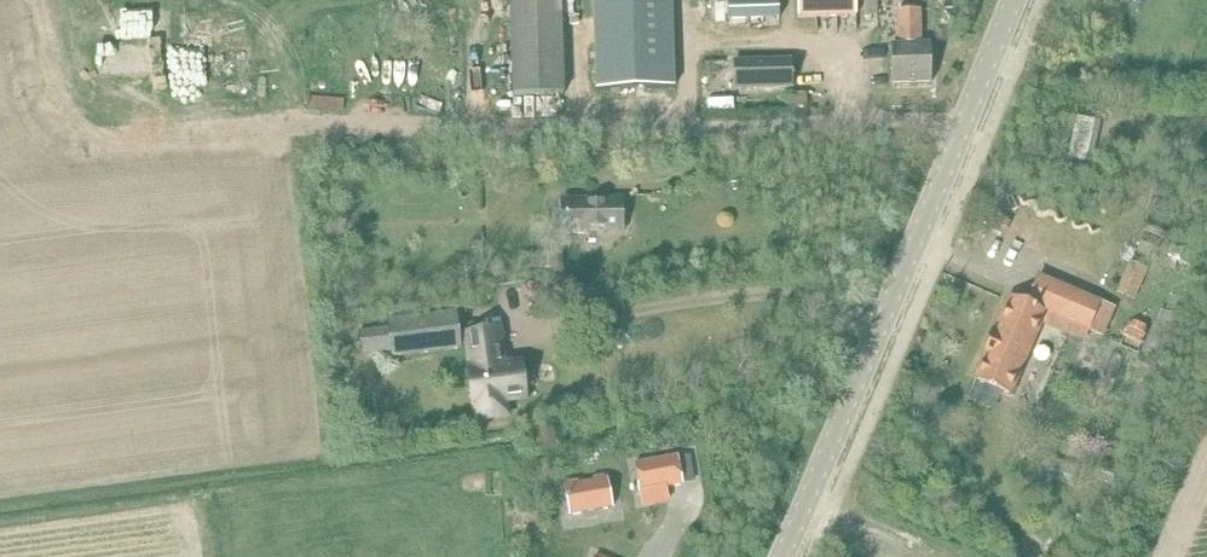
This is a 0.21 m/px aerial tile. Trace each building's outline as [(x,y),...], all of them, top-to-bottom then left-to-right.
[(509,97),(563,94),(561,0),(507,0),(509,97)] [(728,21),(778,19),(778,0),(727,0),(728,21)] [(797,19),(856,17),(855,0),(797,0),(797,19)] [(864,16),(876,15),(875,0),(863,0),(864,16)] [(896,45),(889,45),(891,86),(930,85),(928,44),(921,44),(920,10),(896,10),(896,45)] [(792,58),(733,60),(734,91),(793,89),(792,58)] [(805,94),(789,94),(789,108),(805,107),(805,94)] [(599,202),(563,203),(563,228),(618,227),(617,202),(606,202),(606,197),(599,197),(599,202)] [(1170,244),(1166,258),(1180,262),(1184,248),(1170,244)] [(1127,245),(1120,261),(1127,264),(1134,249),(1127,245)] [(1134,301),(1145,273),(1126,265),(1115,294),(1134,301)] [(1040,276),(1028,305),(1044,312),(1088,330),(1101,301),(1040,276)] [(1146,333),(1141,347),(1164,356),(1180,319),(1178,318),(1184,302),(1169,296),(1162,311),(1161,310),(1150,334),(1146,333)] [(988,352),(977,378),(1010,392),(1044,312),(1028,305),(1011,298),(995,336),(992,334),(985,350),(988,352)] [(466,334),(466,337),(458,338),(455,314),(454,314),(454,315),(388,324),(388,323),(387,324),(388,330),(358,334),(358,336),(359,336),(362,356),(391,352),(392,359),(460,350),(459,347),(468,346),(471,370),(468,371),(473,406),(475,406),(476,418),(507,415),(505,402),(524,399),(519,364),(503,366),(498,331),(498,330),(466,334)] [(678,455),(635,463),(640,493),(683,485),(678,455)] [(1100,460),(1093,478),(1110,485),(1117,466),(1100,460)] [(607,478),(565,486),(570,516),(612,508),(607,478)]
